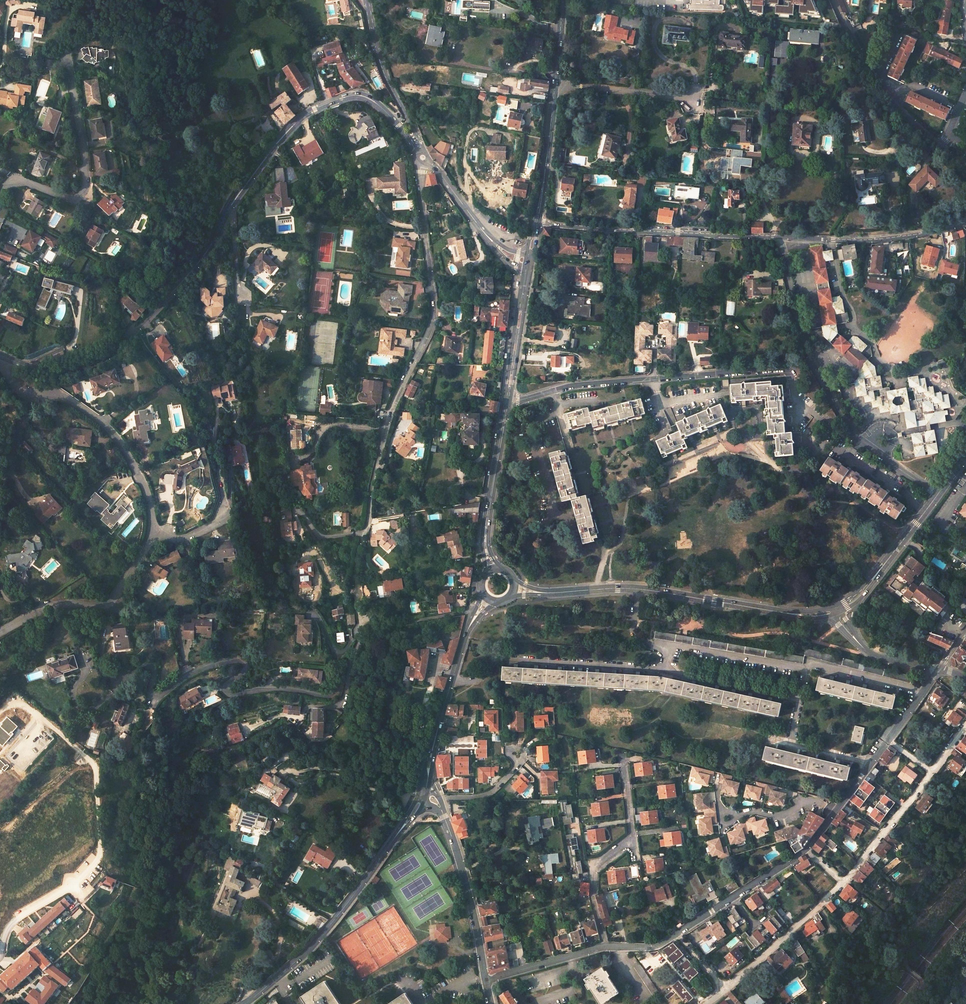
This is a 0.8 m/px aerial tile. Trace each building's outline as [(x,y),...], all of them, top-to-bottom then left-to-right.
[(4,4),(10,5),(11,3),(17,4),(18,0),(5,0),(5,2),(0,1),(0,13),(2,14),(4,4)] [(484,9),(484,1),(464,0),(457,0),(457,7),(484,9)] [(723,11),(723,6),(719,6),(720,0),(693,0),(692,1),(694,1),(694,3),(692,3),(690,2),(690,5),(686,5),(686,10),(723,11)] [(764,15),(765,7),(766,7),(766,5),(765,4),(765,3),(766,3),(766,0),(745,0),(747,3),(748,5),(752,5),(751,12),(758,13),(758,15),(764,15)] [(821,16),(820,12),(819,9),(815,1),(811,0),(787,0),(786,3),(790,3),(790,5),(796,6),(801,6),(800,14),(806,14),(805,16),(816,17),(817,15),(821,16)] [(843,13),(845,13),(847,13),(842,0),(837,0),(843,13)] [(952,1),(947,0),(943,0),(941,12),(936,11),(935,19),(940,20),(945,20),(944,22),(949,23),(951,9),(952,1)] [(777,15),(795,16),(796,6),(790,5),(790,7),(777,6),(777,15)] [(11,27),(15,27),(14,32),(20,33),(22,23),(22,21),(37,23),(36,34),(42,35),(44,18),(33,17),(34,14),(29,13),(23,12),(18,11),(17,15),(16,20),(11,19),(11,27)] [(605,28),(608,29),(607,36),(607,38),(620,41),(620,38),(626,39),(625,43),(632,44),(634,33),(622,31),(622,29),(614,28),(616,18),(614,17),(609,16),(605,15),(603,28),(605,28)] [(938,34),(947,35),(949,23),(944,22),(945,20),(940,20),(938,34)] [(33,33),(36,34),(37,23),(22,21),(22,23),(35,25),(33,33)] [(426,43),(441,47),(444,33),(441,33),(441,29),(429,26),(426,43)] [(664,27),(662,43),(670,44),(671,38),(687,40),(689,30),(664,27)] [(817,45),(818,33),(790,30),(789,42),(817,45)] [(725,34),(720,33),(718,48),(725,48),(725,46),(737,47),(737,49),(743,50),(744,37),(725,36),(725,34)] [(916,41),(907,37),(888,77),(898,81),(916,41)] [(340,41),(324,46),(327,58),(326,58),(326,59),(327,63),(329,63),(329,64),(337,61),(342,75),(354,89),(355,89),(365,85),(366,84),(354,68),(351,61),(347,63),(340,41)] [(535,50),(541,51),(542,43),(530,41),(529,48),(535,49),(535,50)] [(775,43),(774,57),(785,59),(787,44),(775,43)] [(926,43),(923,52),(940,60),(942,56),(944,56),(946,52),(929,45),(926,43)] [(85,58),(83,60),(88,64),(89,62),(95,64),(95,62),(103,61),(102,60),(106,59),(108,51),(90,47),(82,50),(84,53),(82,55),(85,58)] [(952,65),(956,57),(946,52),(944,56),(942,56),(940,60),(952,65)] [(956,57),(952,65),(958,68),(962,60),(956,57)] [(291,80),(299,94),(309,87),(300,73),(294,63),(284,70),(291,80)] [(525,79),(524,83),(527,83),(527,84),(530,85),(530,86),(532,86),(548,89),(549,83),(525,79)] [(406,88),(438,92),(438,86),(431,85),(431,84),(399,80),(398,84),(406,85),(406,88)] [(85,82),(88,107),(101,105),(97,81),(85,82)] [(22,96),(22,93),(23,93),(24,91),(30,92),(31,86),(17,84),(15,94),(10,93),(9,95),(6,94),(6,91),(0,90),(0,104),(16,107),(17,103),(23,104),(24,97),(22,96)] [(527,84),(523,84),(522,91),(528,92),(532,89),(532,86),(530,86),(530,85),(527,84)] [(327,89),(329,98),(335,96),(332,87),(327,89)] [(910,92),(906,102),(945,120),(949,113),(950,111),(910,92)] [(275,113),(286,125),(296,116),(286,105),(291,100),(285,93),(280,96),(269,104),(268,105),(272,110),(280,104),(282,103),(284,106),(283,107),(275,113)] [(499,96),(497,103),(505,104),(506,98),(499,96)] [(510,108),(516,109),(518,101),(511,100),(510,108)] [(41,128),(53,133),(61,114),(50,109),(41,128)] [(515,127),(520,128),(520,125),(521,125),(522,125),(523,124),(524,123),(524,122),(524,121),(524,120),(523,120),(523,119),(522,119),(522,115),(511,112),(508,125),(511,126),(515,127)] [(359,124),(371,119),(369,114),(358,119),(355,129),(357,130),(360,126),(359,124)] [(353,137),(355,143),(356,142),(357,142),(358,141),(359,140),(360,139),(360,138),(361,136),(364,138),(365,137),(367,141),(379,136),(371,119),(359,124),(360,126),(357,130),(355,129),(354,128),(353,128),(352,128),(351,128),(350,128),(350,129),(351,131),(350,131),(349,132),(348,132),(348,133),(347,135),(347,136),(347,137),(351,137),(353,137)] [(673,130),(675,142),(688,139),(686,130),(682,131),(680,119),(669,121),(671,130),(673,130)] [(739,142),(747,142),(749,120),(740,119),(740,122),(731,121),(730,130),(739,130),(739,142)] [(90,122),(93,139),(104,137),(102,123),(100,124),(100,120),(90,122)] [(858,130),(859,143),(869,142),(867,128),(865,128),(864,122),(850,124),(850,131),(858,130)] [(812,127),(793,125),(792,130),(794,131),(793,144),(800,145),(799,149),(809,150),(810,139),(812,137),(813,134),(811,132),(812,127)] [(492,143),(499,144),(501,136),(493,135),(492,143)] [(607,135),(603,155),(615,158),(620,139),(607,135)] [(317,140),(302,147),(300,144),(294,147),(303,166),(325,155),(317,140)] [(439,163),(441,166),(444,157),(447,151),(448,145),(441,141),(434,149),(432,145),(427,148),(430,153),(434,160),(436,158),(437,161),(439,163)] [(496,160),(505,160),(505,148),(488,148),(488,157),(496,157),(496,160)] [(31,172),(41,176),(49,156),(39,152),(31,172)] [(97,173),(107,171),(105,153),(95,155),(97,173)] [(395,193),(406,193),(403,162),(395,163),(394,164),(395,177),(377,178),(378,188),(395,187),(395,193)] [(927,167),(910,185),(917,192),(929,180),(936,187),(942,181),(936,176),(927,167)] [(277,181),(286,181),(285,168),(276,169),(277,181)] [(868,187),(868,185),(880,183),(880,173),(855,176),(857,187),(857,188),(858,189),(859,190),(860,191),(862,191),(863,192),(865,191),(866,190),(867,189),(867,188),(868,187)] [(428,176),(426,187),(440,183),(438,179),(434,174),(428,176)] [(510,207),(513,195),(515,182),(515,180),(502,178),(499,192),(506,193),(503,206),(510,207)] [(562,190),(573,191),(574,179),(563,178),(562,190)] [(277,203),(277,206),(283,205),(282,203),(287,203),(285,182),(275,183),(276,193),(265,194),(266,204),(277,203)] [(515,182),(513,195),(523,197),(524,193),(526,194),(528,185),(515,182)] [(625,201),(624,209),(634,210),(637,187),(633,186),(634,183),(627,183),(626,191),(625,191),(624,201),(625,201)] [(677,186),(676,197),(699,199),(700,188),(677,186)] [(573,191),(562,190),(561,197),(572,198),(573,191)] [(729,190),(729,206),(734,206),(734,199),(739,200),(739,191),(729,190)] [(111,200),(110,202),(106,197),(98,204),(110,216),(115,212),(116,213),(118,211),(119,212),(123,208),(122,207),(125,204),(115,194),(111,199),(111,200)] [(27,212),(37,218),(45,204),(35,198),(27,212)] [(659,210),(658,222),(671,224),(672,217),(677,218),(679,208),(674,207),(673,212),(659,210)] [(753,223),(752,233),(762,233),(763,224),(753,223)] [(85,242),(94,247),(103,231),(94,226),(85,242)] [(551,229),(544,228),(544,229),(543,235),(550,236),(551,229)] [(962,228),(956,230),(957,233),(959,240),(965,238),(962,228)] [(23,246),(34,252),(42,237),(31,231),(23,246)] [(58,241),(50,236),(48,241),(47,243),(55,248),(58,241)] [(652,237),(646,236),(645,259),(658,260),(659,244),(652,244),(652,237)] [(684,238),(668,237),(668,245),(684,246),(684,238)] [(451,245),(456,261),(467,258),(462,240),(457,242),(456,238),(448,240),(450,245),(451,245)] [(696,256),(696,239),(684,238),(684,246),(684,250),(682,250),(682,251),(681,251),(681,252),(681,253),(682,254),(683,254),(684,253),(683,258),(714,262),(715,254),(703,252),(702,256),(696,256)] [(403,241),(393,239),(392,246),(399,246),(398,252),(397,252),(396,260),(397,260),(396,266),(408,267),(409,260),(408,260),(408,255),(409,255),(410,248),(407,247),(408,239),(403,239),(403,241)] [(583,240),(563,239),(562,253),(582,255),(583,240)] [(889,246),(890,252),(891,259),(893,259),(897,261),(898,269),(901,269),(901,268),(903,265),(902,259),(900,258),(897,258),(896,257),(895,252),(897,251),(903,250),(903,251),(904,251),(910,250),(909,243),(903,244),(903,243),(889,245),(889,246)] [(837,252),(839,260),(839,261),(844,260),(844,261),(851,260),(852,260),(852,258),(856,257),(855,249),(856,249),(855,244),(845,246),(846,248),(842,249),(837,250),(837,252)] [(4,252),(13,256),(15,257),(18,249),(7,245),(4,252)] [(890,252),(889,246),(872,248),(872,252),(870,252),(870,253),(872,253),(872,256),(870,255),(870,256),(871,256),(871,261),(870,261),(869,261),(871,261),(870,270),(868,270),(870,271),(870,273),(883,275),(885,259),(882,258),(883,252),(890,252)] [(936,260),(939,250),(927,246),(922,264),(931,267),(933,260),(936,260)] [(948,414),(947,410),(944,411),(943,409),(950,407),(948,394),(941,395),(941,392),(935,393),(933,387),(927,388),(925,378),(918,379),(917,376),(911,377),(911,381),(908,381),(909,387),(886,391),(886,388),(882,389),(880,376),(877,376),(875,367),(867,360),(860,354),(867,346),(857,337),(853,336),(847,342),(838,334),(834,315),(845,313),(842,299),(839,296),(831,298),(825,262),(834,260),(832,250),(823,252),(822,247),(810,249),(825,326),(822,327),(824,337),(859,369),(857,372),(859,376),(853,379),(853,384),(857,383),(857,386),(858,390),(855,390),(856,397),(862,396),(863,403),(870,402),(871,408),(878,407),(879,412),(889,411),(889,414),(903,412),(906,428),(926,425),(929,424),(946,422),(944,415),(948,414)] [(632,249),(616,248),(615,262),(621,262),(621,260),(632,261),(632,249)] [(11,261),(13,256),(4,252),(0,251),(0,257),(11,261)] [(250,268),(258,275),(263,269),(270,275),(276,267),(262,255),(250,268)] [(958,264),(942,259),(938,274),(942,275),(942,272),(950,274),(949,278),(958,280),(960,272),(956,271),(958,264)] [(590,269),(578,268),(577,282),(589,283),(590,269)] [(36,305),(44,308),(51,293),(45,290),(46,288),(67,293),(68,290),(70,290),(72,291),(73,286),(44,278),(42,287),(43,287),(36,305)] [(896,281),(865,278),(865,283),(864,285),(863,284),(863,285),(864,285),(864,288),(869,289),(868,291),(895,294),(896,281)] [(493,294),(494,279),(482,279),(482,284),(479,284),(479,289),(482,289),(482,294),(493,294)] [(759,281),(746,281),(746,295),(761,295),(761,294),(771,293),(771,294),(778,294),(778,287),(771,287),(771,282),(759,282),(759,281)] [(403,291),(399,291),(399,292),(403,293),(402,297),(409,298),(410,298),(410,296),(412,295),(413,286),(411,286),(411,291),(403,290),(403,291)] [(118,311),(121,313),(123,310),(126,307),(134,314),(133,320),(136,321),(139,318),(145,311),(145,312),(148,308),(143,303),(140,307),(133,301),(139,295),(131,288),(126,294),(117,304),(120,308),(118,311)] [(207,315),(209,315),(209,316),(216,316),(216,314),(223,308),(222,299),(221,298),(224,294),(224,289),(217,289),(217,295),(215,295),(211,298),(210,296),(210,291),(206,288),(201,288),(201,300),(206,305),(202,308),(207,315)] [(399,292),(388,291),(387,296),(383,295),(382,301),(386,301),(386,308),(388,310),(398,311),(403,312),(406,310),(407,304),(408,304),(409,298),(402,297),(403,293),(399,292)] [(498,326),(506,327),(508,313),(509,301),(510,295),(496,296),(496,301),(499,301),(499,310),(494,310),(494,316),(498,316),(498,326)] [(585,298),(571,297),(570,314),(590,316),(591,306),(584,305),(585,298)] [(398,311),(388,310),(386,308),(386,301),(382,301),(381,312),(398,314),(398,311)] [(123,310),(121,313),(126,326),(131,321),(123,310)] [(481,310),(480,321),(488,322),(489,312),(481,310)] [(7,319),(23,326),(25,319),(21,318),(10,313),(7,319)] [(253,340),(261,344),(266,335),(274,338),(278,328),(262,321),(258,331),(257,331),(253,340)] [(709,327),(699,327),(699,323),(689,322),(688,340),(698,340),(698,339),(708,339),(709,327)] [(676,344),(677,326),(672,326),(672,325),(668,325),(668,323),(663,323),(663,324),(659,324),(659,333),(663,334),(667,334),(667,335),(666,344),(676,344)] [(645,336),(645,334),(648,335),(652,335),(653,326),(649,326),(649,324),(644,324),(644,326),(640,325),(640,326),(635,326),(634,344),(644,344),(645,336)] [(556,327),(546,326),(544,339),(553,341),(556,327)] [(389,333),(390,329),(382,328),(379,354),(389,355),(390,354),(386,353),(386,351),(383,351),(384,339),(386,340),(387,333),(389,333)] [(403,357),(404,349),(394,348),(395,345),(395,341),(396,337),(398,338),(399,330),(390,329),(389,333),(387,333),(386,340),(384,339),(383,351),(386,351),(386,353),(390,354),(389,355),(403,357)] [(407,331),(399,330),(398,338),(406,339),(407,331)] [(486,331),(483,365),(490,365),(490,364),(493,331),(486,331)] [(150,345),(162,362),(171,356),(166,348),(169,346),(162,337),(150,345)] [(445,337),(444,352),(456,353),(458,339),(445,337)] [(634,344),(634,356),(633,364),(639,364),(639,360),(643,361),(647,361),(647,359),(651,360),(652,351),(647,351),(644,351),(644,349),(644,344),(634,344)] [(666,360),(670,361),(670,364),(675,364),(676,344),(666,344),(666,349),(666,350),(663,350),(658,350),(658,359),(662,359),(662,360),(666,360)] [(566,356),(551,356),(551,362),(551,367),(565,367),(566,361),(566,356)] [(91,381),(94,393),(105,390),(104,386),(110,385),(109,384),(118,381),(114,369),(103,372),(104,374),(95,377),(96,380),(91,381)] [(370,381),(369,394),(363,393),(362,393),(360,394),(359,395),(358,396),(358,397),(358,398),(358,399),(359,400),(359,401),(360,401),(361,402),(367,403),(376,404),(380,404),(383,383),(370,381)] [(405,395),(412,398),(419,384),(412,381),(411,385),(407,383),(406,386),(405,388),(408,389),(405,395)] [(739,385),(731,385),(733,403),(737,403),(736,401),(742,401),(745,401),(754,400),(754,401),(762,401),(762,399),(766,399),(766,401),(767,405),(767,409),(765,409),(766,417),(768,417),(768,419),(768,422),(769,431),(767,431),(768,435),(771,435),(774,434),(774,438),(776,438),(776,443),(777,452),(776,453),(776,456),(785,456),(794,455),(793,444),(796,442),(792,437),(792,433),(785,433),(784,423),(787,421),(784,416),(783,401),(784,401),(783,386),(772,387),(771,382),(746,384),(744,381),(739,385)] [(471,395),(483,397),(486,385),(473,382),(471,395)] [(216,386),(218,397),(223,396),(223,399),(227,398),(236,396),(234,385),(221,387),(220,385),(216,386)] [(589,408),(564,415),(569,430),(593,423),(594,428),(646,414),(642,399),(617,406),(590,413),(589,408)] [(469,450),(474,450),(474,445),(478,445),(479,433),(478,433),(478,424),(479,425),(479,418),(484,418),(495,420),(496,411),(498,402),(491,401),(488,415),(479,414),(479,415),(465,415),(465,414),(465,411),(458,410),(458,414),(445,413),(445,422),(448,422),(452,422),(452,423),(456,423),(461,419),(464,419),(464,424),(466,424),(466,433),(464,433),(464,445),(469,445),(469,450)] [(320,414),(326,414),(326,411),(331,412),(331,406),(321,405),(320,414)] [(664,438),(657,441),(663,458),(667,456),(667,455),(672,453),(675,451),(683,448),(684,449),(688,448),(684,440),(688,438),(687,437),(688,436),(692,435),(700,431),(701,433),(708,430),(707,428),(712,426),(715,425),(723,421),(724,423),(728,421),(721,405),(711,409),(708,407),(704,412),(687,419),(684,417),(681,422),(677,423),(680,431),(670,436),(667,434),(664,438)] [(134,432),(137,444),(147,441),(144,430),(147,430),(146,425),(147,425),(146,420),(153,419),(152,411),(145,413),(145,410),(139,411),(139,414),(134,415),(136,421),(138,422),(139,426),(137,427),(138,431),(134,432)] [(399,450),(406,455),(412,446),(411,445),(412,443),(416,443),(416,440),(418,440),(418,441),(425,443),(426,441),(420,437),(422,434),(417,430),(418,428),(411,423),(408,428),(410,430),(407,433),(405,432),(402,436),(401,435),(399,439),(398,437),(394,443),(401,447),(399,450)] [(291,446),(291,449),(299,449),(299,444),(301,444),(300,433),(301,433),(301,427),(292,428),(292,434),(293,433),(293,446),(291,446)] [(80,446),(91,447),(93,433),(70,428),(68,439),(80,441),(80,446)] [(933,444),(932,440),(935,440),(934,430),(931,431),(927,431),(911,434),(915,457),(924,456),(924,452),(927,451),(927,455),(938,454),(936,444),(933,444)] [(417,447),(423,448),(425,448),(425,443),(418,441),(418,440),(416,440),(416,443),(412,443),(411,445),(412,446),(417,447)] [(25,442),(22,445),(26,450),(27,450),(29,453),(32,451),(30,447),(25,442)] [(232,452),(234,464),(244,462),(240,444),(231,446),(230,443),(225,444),(227,453),(232,452)] [(561,451),(550,454),(557,478),(563,502),(572,499),(578,522),(581,534),(584,544),(595,541),(594,539),(598,538),(587,496),(581,497),(578,498),(566,452),(562,453),(561,451)] [(838,463),(829,457),(820,470),(840,484),(841,483),(858,494),(859,493),(879,506),(878,508),(896,520),(905,507),(896,501),(897,500),(894,498),(893,499),(887,495),(888,493),(880,488),(880,487),(877,485),(876,486),(868,480),(867,481),(860,477),(861,476),(858,473),(857,474),(850,470),(849,471),(841,465),(838,462),(838,463)] [(180,468),(175,476),(175,487),(175,488),(176,489),(177,489),(178,489),(178,488),(179,488),(179,487),(179,482),(181,482),(181,477),(184,474),(197,470),(195,463),(180,468)] [(313,488),(317,488),(317,486),(316,486),(312,487),(310,485),(310,479),(313,479),(311,467),(308,467),(307,467),(306,468),(305,467),(302,468),(301,469),(301,471),(289,472),(291,487),(299,486),(299,489),(304,496),(305,502),(312,501),(311,496),(317,495),(317,493),(312,493),(312,490),(313,490),(313,488)] [(106,525),(109,521),(112,524),(112,523),(125,509),(123,507),(125,504),(122,501),(119,499),(114,505),(117,506),(110,514),(107,512),(108,510),(105,509),(108,506),(94,495),(90,500),(93,503),(90,506),(100,515),(101,514),(103,516),(100,520),(106,525)] [(41,507),(34,514),(41,521),(43,521),(52,513),(53,514),(61,507),(53,497),(49,500),(48,501),(40,503),(41,507)] [(456,507),(456,513),(466,513),(472,512),(478,512),(480,503),(456,507)] [(288,530),(289,535),(295,534),(294,528),(296,528),(299,528),(298,520),(294,521),(293,512),(288,513),(289,519),(286,520),(282,520),(284,531),(288,530)] [(396,529),(395,520),(388,521),(390,530),(396,529)] [(446,535),(437,537),(438,542),(447,541),(449,540),(450,547),(448,547),(450,559),(461,558),(460,550),(461,550),(461,545),(460,546),(458,535),(457,535),(456,531),(446,533),(446,535)] [(370,539),(370,547),(376,547),(376,540),(379,540),(380,541),(379,542),(382,545),(381,547),(384,550),(387,550),(388,548),(391,546),(393,548),(397,545),(391,540),(394,538),(390,534),(387,537),(385,538),(384,537),(385,536),(385,534),(383,532),(375,532),(375,535),(372,536),(370,539)] [(17,563),(21,565),(22,570),(26,569),(28,566),(26,564),(33,556),(35,558),(37,555),(37,551),(35,550),(36,549),(40,548),(43,544),(43,540),(34,541),(28,537),(24,537),(24,538),(25,542),(28,544),(26,546),(27,546),(24,549),(27,551),(23,557),(18,553),(17,554),(15,554),(16,559),(17,563)] [(206,561),(211,560),(211,562),(213,562),(224,560),(223,556),(237,554),(235,540),(218,542),(219,550),(209,551),(210,555),(205,556),(206,561)] [(18,553),(23,557),(27,551),(24,549),(22,547),(18,553)] [(144,581),(144,582),(149,576),(155,580),(158,575),(163,578),(167,572),(162,568),(163,565),(164,566),(165,566),(166,566),(167,565),(174,561),(175,562),(182,558),(177,550),(159,560),(161,561),(158,565),(156,564),(153,569),(149,568),(145,574),(143,572),(139,578),(144,581)] [(918,587),(913,582),(912,584),(910,583),(913,579),(916,575),(917,576),(925,566),(914,558),(913,557),(909,562),(906,566),(903,569),(902,571),(899,574),(898,575),(894,581),(890,585),(896,590),(897,589),(912,601),(913,600),(925,610),(927,608),(937,615),(942,610),(944,607),(947,603),(943,599),(945,597),(940,592),(933,587),(931,589),(928,586),(926,584),(922,582),(918,587)] [(312,563),(298,564),(300,587),(302,586),(311,586),(309,575),(313,575),(312,563)] [(462,572),(460,581),(470,582),(471,576),(472,568),(466,567),(465,573),(462,572)] [(403,589),(402,580),(385,583),(387,592),(403,589)] [(438,593),(438,595),(449,593),(449,596),(452,596),(453,602),(452,603),(449,603),(450,605),(453,605),(455,602),(453,591),(452,591),(438,593)] [(438,595),(441,614),(453,611),(453,606),(450,607),(450,605),(449,603),(452,603),(453,602),(452,596),(449,596),(449,593),(438,595)] [(344,614),(342,605),(334,607),(335,610),(332,611),(333,617),(334,621),(338,621),(336,616),(342,615),(344,614)] [(312,642),(314,633),(312,633),(313,630),(316,630),(317,620),(309,619),(310,615),(302,614),(301,623),(304,624),(302,638),(306,639),(306,641),(312,642)] [(885,620),(877,618),(875,625),(883,628),(885,620)] [(196,632),(202,632),(202,633),(207,633),(211,633),(211,631),(212,629),(213,629),(213,623),(210,623),(210,621),(194,621),(194,625),(187,625),(187,639),(196,639),(196,632)] [(115,626),(117,648),(130,647),(129,636),(127,636),(126,624),(115,626)] [(804,657),(655,631),(654,638),(803,664),(804,657)] [(929,641),(947,648),(949,649),(953,643),(952,642),(940,637),(938,636),(931,634),(929,641)] [(442,663),(451,665),(460,637),(451,640),(448,651),(446,651),(445,651),(444,653),(442,663)] [(965,640),(960,647),(953,657),(961,662),(965,655),(965,640)] [(445,651),(446,651),(446,650),(442,641),(435,644),(429,642),(428,646),(428,650),(430,649),(430,651),(444,653),(445,651)] [(410,677),(425,679),(430,651),(430,649),(428,650),(417,651),(410,652),(411,661),(411,667),(410,677)] [(77,668),(73,656),(46,664),(50,679),(60,676),(59,673),(62,672),(62,673),(77,668)] [(954,664),(962,670),(965,666),(961,662),(953,657),(951,660),(952,660),(952,661),(952,662),(953,663),(954,664)] [(661,677),(504,667),(503,680),(659,690),(779,717),(780,712),(782,703),(661,677)] [(323,672),(302,669),(301,677),(312,678),(311,682),(322,683),(323,672)] [(896,696),(819,677),(816,690),(893,709),(896,696)] [(197,688),(180,698),(185,708),(202,698),(197,688)] [(943,692),(938,688),(933,696),(935,697),(933,701),(933,702),(934,703),(933,705),(937,707),(942,709),(949,699),(945,696),(941,694),(943,692)] [(145,691),(143,691),(140,692),(139,692),(138,702),(143,705),(146,700),(147,700),(145,691)] [(121,726),(130,703),(127,702),(127,705),(123,703),(119,712),(116,711),(112,721),(115,723),(115,724),(121,726)] [(459,715),(464,715),(468,715),(468,709),(467,709),(467,705),(464,705),(449,705),(446,715),(459,716),(459,715)] [(324,738),(324,719),(323,709),(314,709),(313,737),(324,738)] [(962,718),(963,719),(964,720),(965,717),(965,715),(959,710),(956,713),(954,712),(948,720),(956,726),(959,722),(962,718)] [(498,731),(498,711),(485,711),(485,720),(489,720),(489,724),(490,724),(490,731),(498,731)] [(513,731),(519,731),(524,731),(523,711),(511,711),(512,720),(513,720),(513,731)] [(549,715),(535,716),(536,726),(545,726),(549,725),(549,715)] [(864,728),(855,725),(851,741),(856,742),(856,743),(862,745),(865,734),(863,734),(864,728)] [(231,734),(234,742),(241,740),(243,739),(239,727),(230,730),(231,734)] [(444,727),(442,736),(445,736),(449,736),(450,736),(451,728),(444,727)] [(965,737),(958,746),(957,746),(963,751),(965,753),(965,738),(965,737)] [(549,762),(548,746),(537,746),(538,757),(539,757),(540,762),(549,762)] [(850,767),(766,746),(764,756),(763,760),(847,780),(850,767)] [(896,751),(890,746),(878,762),(883,766),(884,765),(885,765),(896,751)] [(952,753),(956,757),(957,756),(959,758),(962,754),(961,753),(962,753),(955,748),(952,753)] [(594,751),(579,753),(580,764),(596,761),(594,751)] [(959,758),(957,756),(956,757),(949,765),(952,767),(958,772),(965,763),(963,760),(960,758),(959,758)] [(456,763),(437,763),(439,777),(451,776),(451,768),(452,768),(452,766),(456,766),(456,763)] [(651,763),(635,765),(636,775),(652,773),(651,763)] [(714,771),(693,766),(691,776),(697,777),(695,782),(707,785),(708,782),(709,780),(712,781),(714,771)] [(905,766),(900,773),(903,776),(902,777),(907,780),(911,783),(917,775),(905,766)] [(487,776),(494,777),(494,773),(494,768),(479,767),(478,783),(487,783),(487,779),(487,776)] [(878,771),(873,768),(867,775),(873,780),(876,777),(874,776),(878,771)] [(554,793),(553,776),(558,775),(558,770),(541,771),(543,794),(554,793)] [(273,801),(280,806),(283,802),(282,801),(291,788),(282,783),(284,781),(281,779),(281,780),(276,777),(277,776),(274,774),(273,776),(268,772),(263,780),(280,791),(273,801)] [(728,791),(732,793),(732,794),(737,795),(740,783),(731,781),(732,776),(721,773),(719,782),(724,784),(722,791),(727,792),(728,791)] [(900,773),(898,776),(906,782),(907,780),(902,777),(903,776),(900,773)] [(514,794),(518,790),(521,793),(528,785),(526,783),(529,780),(522,774),(520,777),(521,778),(519,780),(517,781),(515,779),(511,783),(505,788),(509,792),(511,792),(514,794)] [(613,776),(597,778),(598,788),(614,786),(613,776)] [(865,780),(854,794),(849,800),(860,808),(875,787),(865,780)] [(765,794),(768,785),(757,782),(756,788),(747,785),(744,797),(749,798),(750,797),(754,798),(754,800),(759,801),(761,793),(765,794)] [(674,785),(659,787),(660,798),(676,796),(674,785)] [(777,792),(776,792),(778,787),(768,785),(765,794),(765,795),(770,796),(769,802),(774,803),(773,804),(779,806),(779,804),(784,805),(786,794),(780,793),(780,794),(777,793),(777,792)] [(708,802),(708,799),(709,798),(708,793),(697,794),(697,799),(696,799),(696,800),(697,804),(698,804),(698,809),(705,809),(705,814),(711,813),(716,812),(715,803),(710,803),(709,802),(708,802)] [(926,794),(916,808),(924,815),(932,804),(930,802),(932,799),(926,794)] [(884,795),(869,815),(880,823),(895,803),(884,795)] [(563,817),(564,825),(572,823),(571,817),(573,817),(571,804),(568,805),(567,799),(560,800),(562,812),(566,811),(567,816),(563,817)] [(608,803),(592,805),(593,815),(609,813),(608,803)] [(851,835),(855,837),(856,835),(859,837),(865,826),(856,820),(853,824),(849,822),(843,818),(846,813),(849,815),(853,810),(845,805),(832,823),(837,826),(840,822),(846,826),(844,829),(852,834),(851,835)] [(777,842),(787,839),(796,853),(803,848),(825,819),(811,811),(801,831),(793,827),(774,832),(777,842)] [(657,812),(641,814),(642,823),(642,824),(658,822),(657,812)] [(712,823),(712,822),(717,821),(716,812),(711,813),(705,814),(706,818),(700,819),(701,824),(700,824),(701,829),(702,834),(713,833),(714,833),(713,827),(712,827),(711,823),(712,823)] [(256,824),(258,825),(258,827),(266,828),(265,830),(271,831),(273,822),(268,821),(269,819),(260,817),(261,815),(256,814),(255,818),(246,816),(243,827),(255,829),(256,824)] [(461,814),(452,818),(454,823),(457,832),(459,837),(468,834),(466,829),(466,828),(463,820),(461,814)] [(526,815),(518,816),(519,825),(527,823),(526,815)] [(539,815),(528,817),(532,840),(533,840),(533,841),(535,840),(535,839),(543,838),(541,828),(554,826),(553,818),(540,821),(539,815)] [(745,822),(748,830),(753,829),(755,834),(759,832),(759,834),(764,832),(764,831),(769,830),(766,819),(760,820),(760,821),(757,822),(757,821),(756,821),(754,817),(745,819),(745,822)] [(737,830),(734,831),(733,831),(728,832),(731,843),(735,842),(736,843),(741,841),(741,840),(746,839),(744,833),(748,832),(748,830),(745,822),(736,825),(738,829),(736,830),(737,830)] [(604,829),(588,831),(590,842),(605,840),(604,829)] [(666,845),(681,843),(680,832),(664,834),(665,840),(666,844),(666,845)] [(836,844),(828,837),(824,833),(813,848),(819,852),(825,843),(832,849),(836,844)] [(572,874),(573,880),(580,879),(579,873),(582,873),(581,861),(577,861),(575,849),(579,849),(577,837),(574,837),(574,834),(566,835),(566,839),(571,838),(572,845),(567,846),(571,867),(576,866),(577,874),(572,874)] [(884,840),(875,850),(882,856),(891,846),(895,841),(888,835),(884,840)] [(713,855),(718,853),(720,859),(721,859),(728,857),(730,856),(727,848),(727,846),(723,847),(723,846),(722,847),(721,843),(722,843),(721,842),(720,837),(709,841),(710,845),(709,845),(710,851),(712,850),(712,851),(713,855)] [(322,865),(327,868),(336,852),(328,848),(326,852),(313,845),(306,858),(311,861),(314,857),(323,863),(322,865)] [(553,863),(560,863),(559,853),(544,854),(546,874),(543,875),(543,879),(554,878),(553,863)] [(231,855),(225,869),(231,871),(234,866),(237,859),(231,855)] [(799,872),(810,865),(814,863),(809,859),(807,860),(805,855),(799,858),(800,861),(801,863),(796,866),(799,872)] [(240,858),(235,867),(240,870),(241,870),(245,862),(240,858)] [(875,864),(869,858),(866,861),(872,868),(875,864)] [(662,859),(647,861),(648,872),(664,870),(662,859)] [(854,878),(861,884),(866,877),(870,872),(873,870),(873,869),(872,868),(866,861),(859,872),(854,878)] [(216,909),(231,915),(237,901),(233,898),(237,889),(241,891),(245,883),(238,879),(236,879),(240,870),(235,867),(234,866),(231,871),(226,884),(232,887),(229,893),(225,891),(220,903),(218,903),(216,909)] [(624,870),(608,872),(609,883),(625,881),(624,870)] [(262,871),(258,880),(264,882),(267,873),(262,871)] [(696,874),(689,878),(697,894),(693,896),(696,902),(706,897),(708,896),(710,900),(717,897),(709,882),(702,886),(696,874)] [(116,881),(107,878),(100,884),(113,888),(116,881)] [(772,881),(763,888),(768,893),(776,886),(780,883),(776,878),(772,881)] [(736,882),(729,886),(732,892),(739,888),(736,882)] [(648,901),(658,898),(659,900),(671,896),(668,887),(667,887),(667,884),(662,886),(662,888),(663,890),(660,891),(659,889),(655,890),(653,885),(645,887),(647,893),(646,894),(648,901)] [(852,897),(857,891),(849,884),(840,895),(845,899),(848,895),(852,897)] [(762,886),(758,888),(764,896),(768,900),(771,897),(770,897),(768,893),(763,888),(762,886)] [(758,888),(756,890),(762,898),(764,896),(758,888)] [(585,892),(578,894),(582,906),(590,903),(589,899),(588,898),(587,898),(585,892)] [(756,893),(746,901),(753,910),(763,902),(756,893)] [(598,895),(596,896),(599,907),(602,918),(606,932),(608,931),(607,926),(611,925),(609,916),(606,904),(603,894),(598,895)] [(497,901),(478,905),(484,926),(493,925),(500,924),(501,924),(500,918),(492,919),(487,921),(486,916),(499,913),(497,901)] [(826,907),(831,913),(837,908),(831,902),(826,907)] [(65,909),(59,903),(31,930),(22,938),(27,943),(65,909)] [(738,937),(751,952),(756,948),(766,940),(766,939),(772,934),(782,926),(782,925),(786,922),(773,907),(767,913),(771,918),(750,936),(745,931),(738,937)] [(727,917),(735,929),(739,926),(737,922),(741,918),(734,908),(730,911),(732,914),(727,917)] [(851,926),(859,916),(852,909),(845,917),(848,920),(846,923),(851,926)] [(814,923),(818,929),(811,933),(813,936),(819,933),(819,934),(821,933),(820,932),(825,928),(820,921),(822,919),(818,914),(812,917),(814,920),(813,921),(813,922),(814,923)] [(585,920),(580,922),(582,930),(584,936),(588,935),(598,932),(595,921),(586,923),(585,920)] [(710,926),(700,933),(705,941),(714,934),(718,940),(726,934),(723,930),(724,930),(718,922),(713,925),(710,927),(710,926)] [(806,929),(803,931),(807,937),(811,933),(818,929),(814,923),(810,926),(808,928),(806,929)] [(493,925),(484,926),(486,942),(504,937),(502,929),(501,929),(500,924),(493,925)] [(451,939),(450,927),(445,927),(445,925),(436,925),(437,930),(438,938),(438,943),(447,942),(447,939),(451,939)] [(31,930),(28,926),(19,934),(22,938),(31,930)] [(569,929),(566,930),(568,933),(570,942),(573,941),(574,945),(586,941),(584,936),(582,930),(570,933),(569,929)] [(568,933),(555,937),(559,949),(567,947),(566,944),(570,943),(570,942),(568,933)] [(544,942),(547,952),(553,950),(551,940),(544,942)] [(521,942),(508,945),(509,951),(522,948),(521,942)] [(505,945),(487,950),(491,973),(510,968),(505,945)] [(2,976),(4,978),(0,982),(0,986),(5,991),(11,985),(14,988),(40,965),(45,970),(66,986),(71,979),(51,964),(52,964),(35,946),(2,976)] [(801,946),(796,949),(800,955),(805,952),(804,951),(801,946)] [(736,948),(725,957),(732,965),(733,964),(733,965),(737,962),(738,961),(739,959),(738,959),(742,955),(736,948)] [(688,963),(676,949),(668,955),(680,969),(688,963)] [(779,952),(774,957),(781,964),(789,957),(782,949),(779,952)] [(805,952),(800,955),(804,961),(809,959),(809,958),(806,954),(805,952)] [(772,954),(767,958),(776,968),(777,968),(781,965),(781,964),(774,957),(772,954)] [(683,973),(690,981),(698,973),(689,963),(680,971),(682,974),(683,973)] [(588,976),(585,979),(600,1003),(607,998),(608,999),(610,997),(610,996),(618,991),(602,967),(592,974),(590,975),(589,974),(587,975),(588,976)] [(59,985),(45,976),(34,990),(33,990),(32,990),(31,991),(31,992),(32,992),(32,993),(28,999),(34,1003),(45,1003),(59,985)] [(309,1003),(339,1003),(325,983),(317,988),(316,987),(311,990),(312,992),(304,997),(309,1003)] [(689,984),(681,991),(683,994),(683,995),(687,1000),(688,999),(696,993),(697,992),(692,987),(689,984)] [(783,988),(778,991),(787,1003),(792,1000),(783,988)] [(501,995),(506,1003),(517,1003),(514,999),(508,990),(505,992),(504,993),(501,995)] [(738,1000),(731,991),(727,994),(735,1003),(738,1000)] [(746,1001),(748,1003),(765,1003),(766,1003),(757,992),(746,1001)] [(696,993),(688,999),(691,1002),(692,1001),(697,996),(698,996),(696,993)] [(405,995),(397,1000),(397,999),(391,1002),(392,1003),(411,1003),(405,995)]
